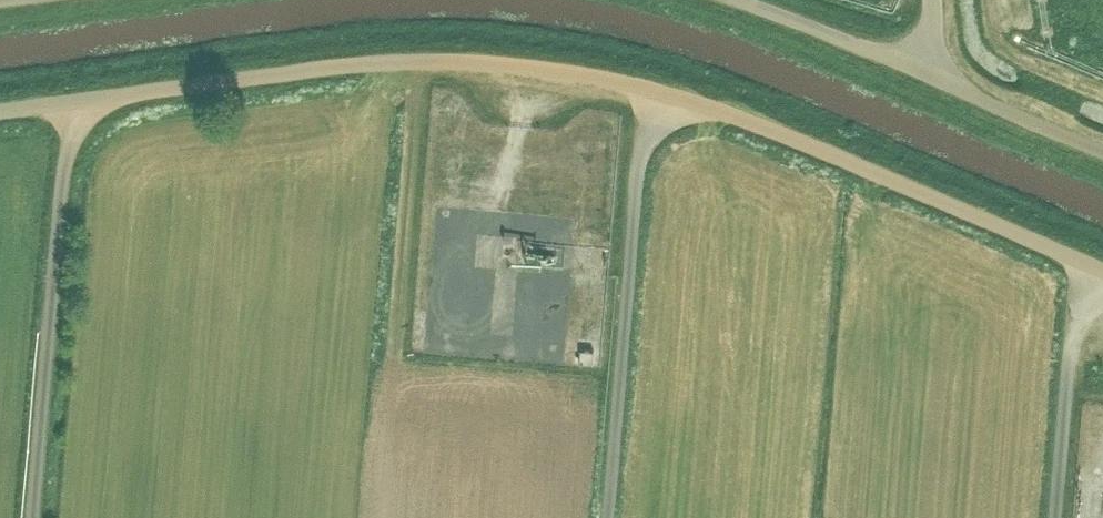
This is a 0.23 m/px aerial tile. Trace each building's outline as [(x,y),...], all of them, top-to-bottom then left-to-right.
[(482,229),(479,249),(502,252),(505,233),(482,229)]
